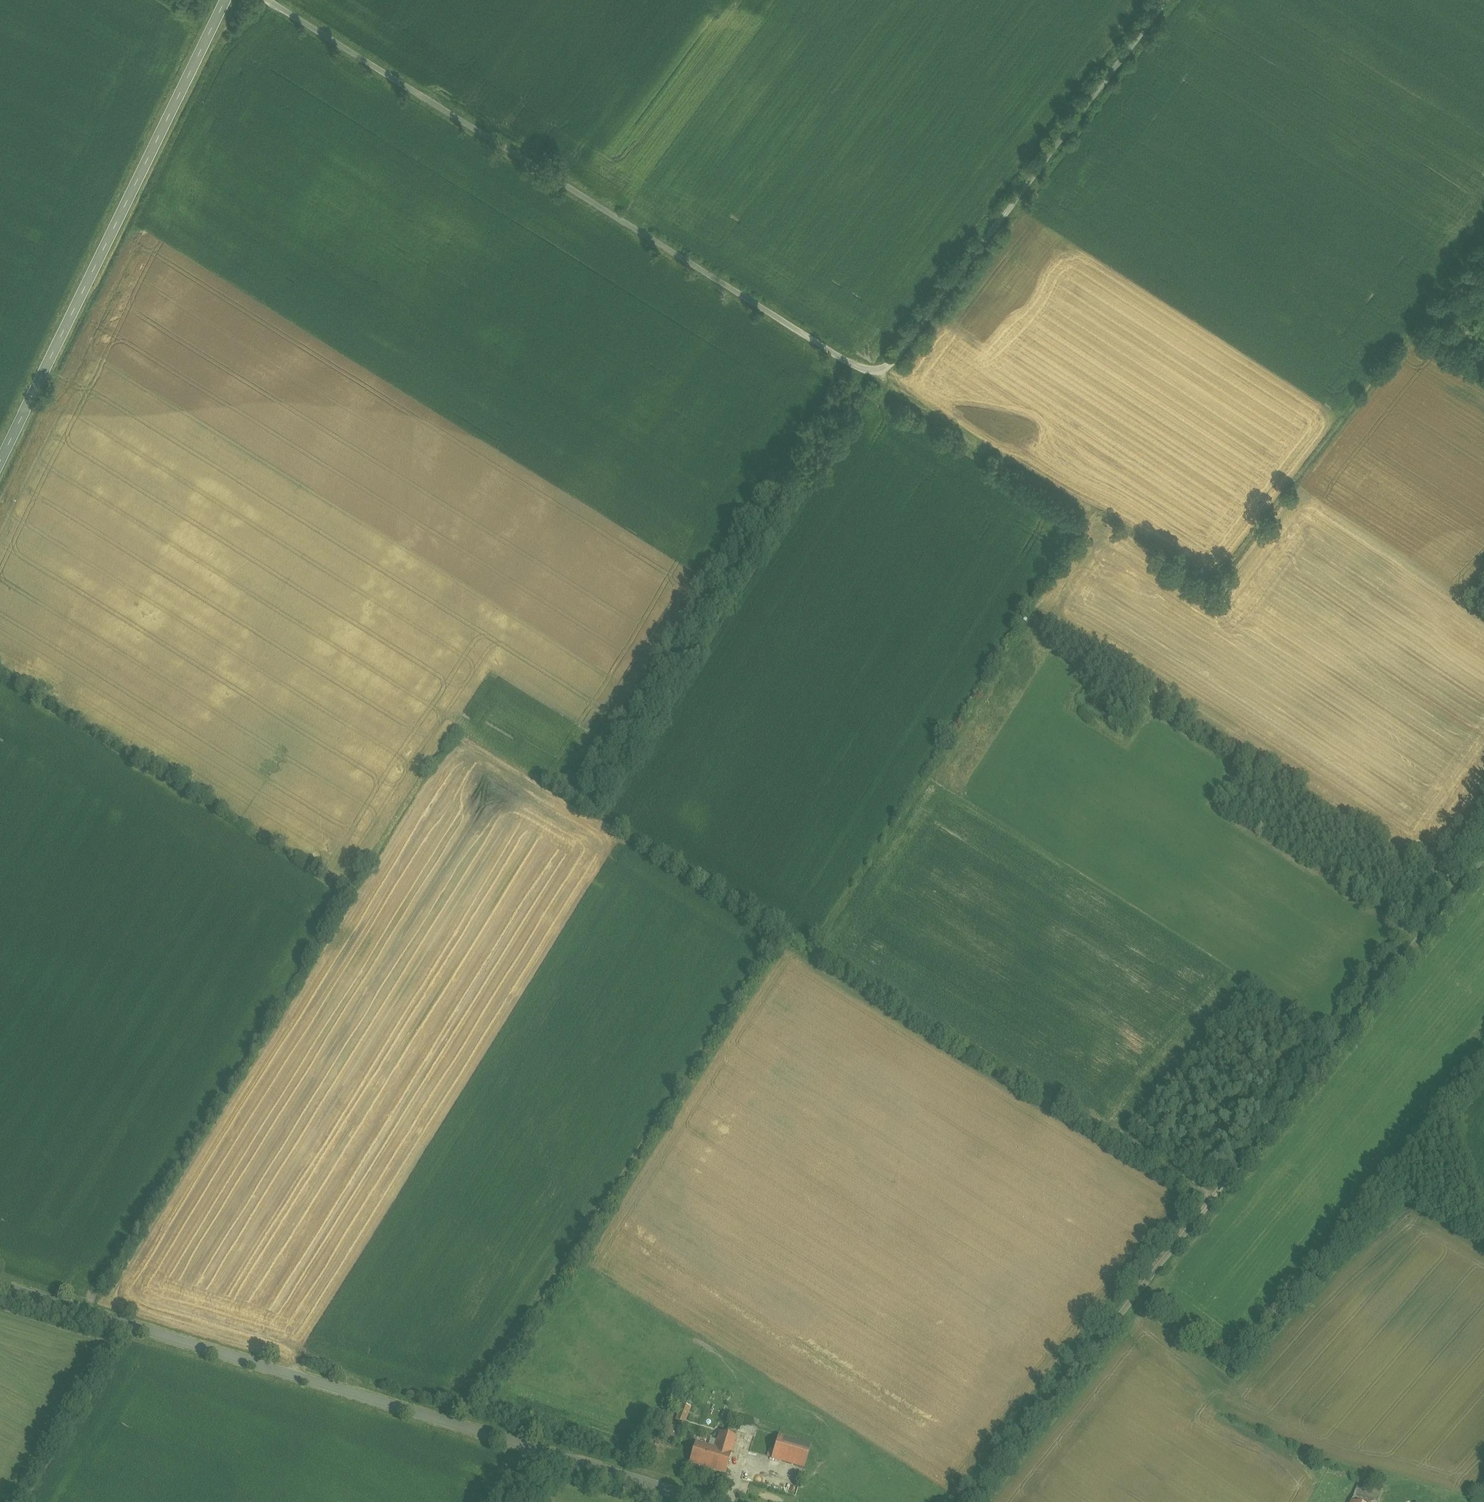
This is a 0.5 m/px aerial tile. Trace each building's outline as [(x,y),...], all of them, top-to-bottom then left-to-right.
[(711,1403),(702,1399),(694,1417),(703,1421),(711,1403)] [(681,1404),(677,1422),(685,1424),(689,1406),(681,1404)] [(740,1431),(734,1447),(718,1441),(711,1463),(744,1474),(751,1454),(757,1437),(740,1431)] [(766,1460),(805,1469),(810,1443),(772,1434),(766,1460)] [(1352,1493),(1364,1501),(1367,1497),(1364,1494),(1370,1487),(1361,1480),(1352,1493)]
